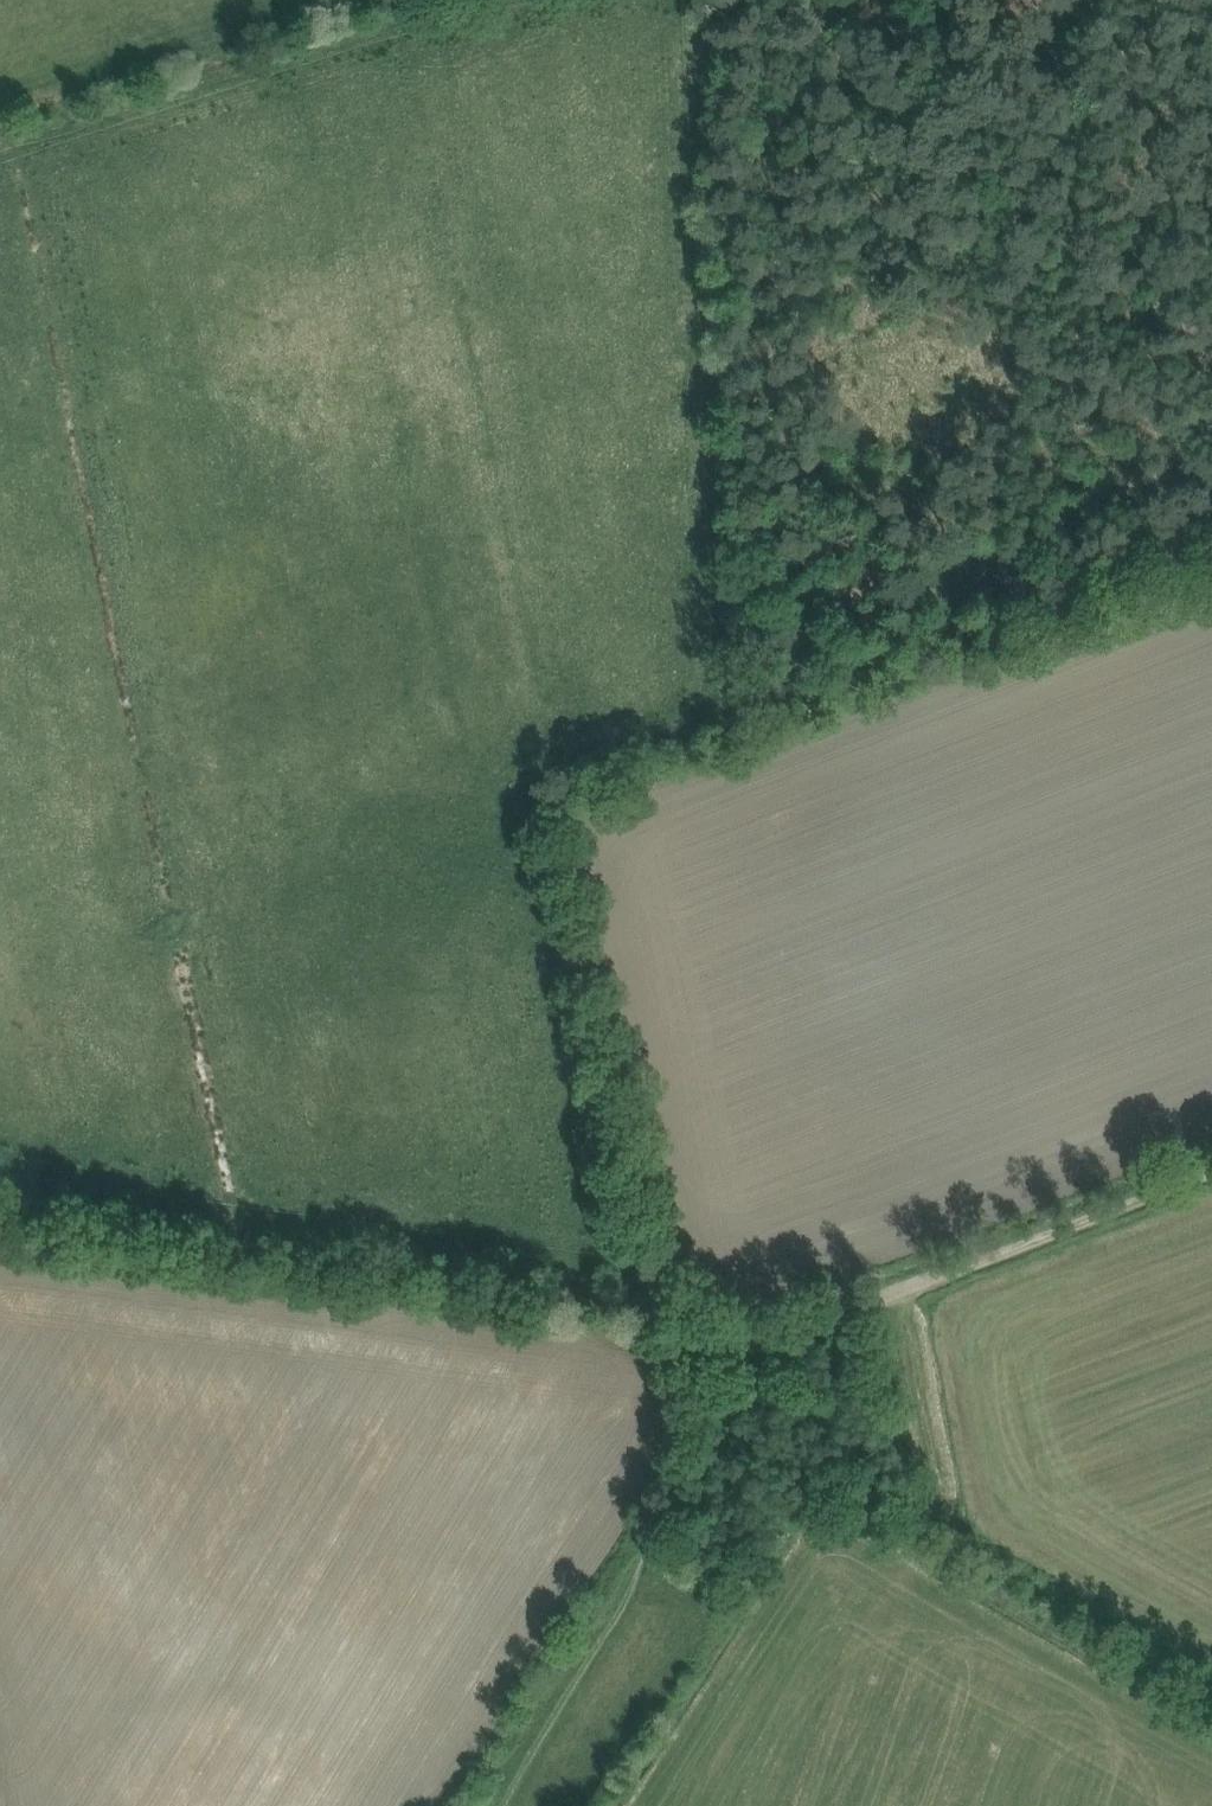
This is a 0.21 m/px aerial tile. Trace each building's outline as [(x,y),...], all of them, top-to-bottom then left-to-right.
[(959,563),(969,573),(983,558),(974,548),(959,563)]
